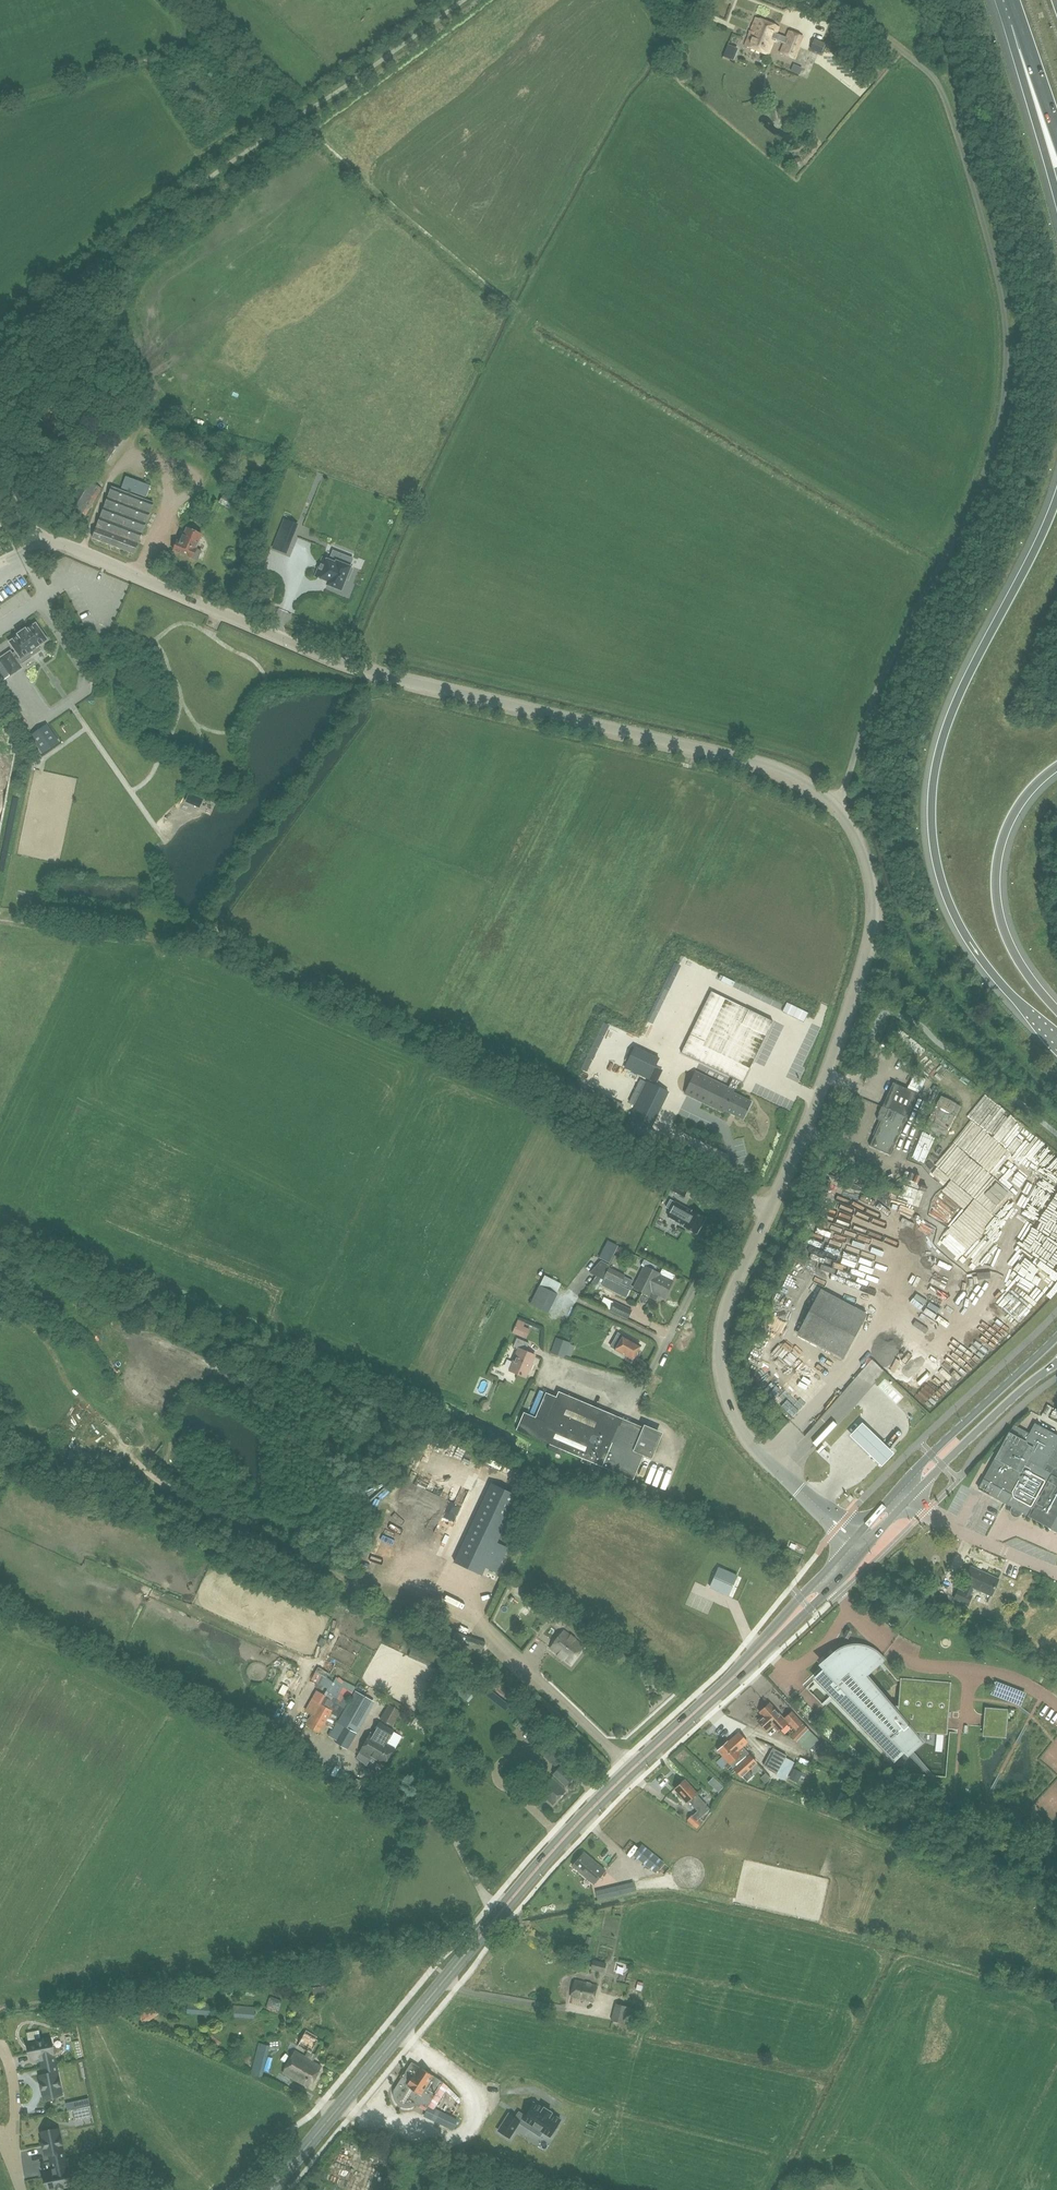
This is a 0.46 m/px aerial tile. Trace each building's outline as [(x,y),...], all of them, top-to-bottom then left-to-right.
[(768,55),(779,27),(755,18),(745,46),(768,55)] [(804,37),(787,31),(779,53),(795,60),(804,37)] [(803,68),(794,64),(791,71),(800,74),(803,68)] [(79,475),(63,502),(85,516),(101,489),(79,475)] [(121,488),(146,497),(150,485),(125,476),(121,488)] [(93,539),(133,554),(152,501),(113,487),(93,539)] [(224,495),(219,503),(230,509),(235,502),(224,495)] [(272,549),(285,555),(298,525),(285,519),(272,549)] [(181,554),(193,559),(198,561),(202,551),(197,549),(202,534),(187,528),(181,542),(178,541),(173,551),(175,552),(175,553),(180,555),(181,554)] [(316,576),(328,581),(327,584),(340,590),(344,579),(347,580),(351,569),(349,568),(349,567),(337,562),(336,563),(323,558),(316,576)] [(13,655),(11,652),(0,660),(12,676),(22,668),(17,661),(22,658),(22,659),(23,658),(29,654),(32,658),(42,651),(39,647),(47,641),(48,640),(48,639),(47,639),(37,625),(36,624),(35,624),(36,625),(27,631),(26,630),(19,635),(20,636),(11,642),(10,642),(11,643),(17,652),(13,655)] [(30,735),(41,753),(58,742),(46,724),(30,735)] [(711,991),(683,1053),(745,1082),(773,1020),(711,991)] [(649,1079),(659,1058),(635,1047),(625,1067),(649,1079)] [(685,1093),(707,1104),(704,1110),(712,1114),(715,1108),(723,1112),(725,1109),(744,1118),(752,1102),(736,1094),(737,1092),(694,1072),(685,1093)] [(648,1082),(624,1132),(644,1142),(668,1092),(648,1082)] [(891,1155),(917,1094),(893,1083),(877,1119),(881,1121),(870,1146),(891,1155)] [(666,1187),(683,1197),(688,1189),(671,1179),(666,1187)] [(954,1195),(958,1182),(951,1180),(947,1193),(954,1195)] [(705,1219),(692,1212),(670,1199),(665,1208),(683,1217),(684,1216),(688,1219),(685,1225),(697,1232),(705,1219)] [(832,1235),(842,1230),(836,1219),(827,1223),(832,1235)] [(604,1249),(614,1254),(619,1245),(608,1240),(604,1249)] [(614,1254),(604,1249),(599,1257),(610,1263),(614,1254)] [(613,1280),(616,1271),(609,1267),(610,1265),(601,1260),(590,1273),(604,1279),(605,1276),(613,1280)] [(661,1273),(660,1272),(655,1270),(657,1266),(644,1260),(641,1265),(645,1267),(635,1287),(649,1294),(651,1294),(661,1273)] [(662,1269),(660,1272),(661,1273),(651,1294),(649,1294),(648,1296),(656,1300),(659,1294),(665,1297),(674,1280),(672,1279),(674,1275),(662,1269)] [(616,1271),(613,1280),(614,1280),(631,1289),(633,1286),(630,1285),(633,1281),(625,1277),(625,1275),(616,1271)] [(535,1294),(554,1304),(558,1294),(556,1293),(561,1283),(544,1275),(535,1294)] [(602,1285),(614,1291),(618,1283),(606,1277),(602,1285)] [(867,1312),(821,1288),(796,1334),(843,1358),(867,1312)] [(554,1304),(535,1294),(530,1303),(549,1313),(554,1304)] [(610,1312),(622,1318),(622,1317),(627,1319),(632,1310),(614,1301),(614,1302),(605,1297),(600,1306),(611,1311),(610,1312)] [(1003,1318),(1010,1323),(1014,1319),(1007,1313),(1003,1318)] [(513,1332),(520,1335),(525,1323),(518,1320),(513,1332)] [(616,1348),(633,1358),(640,1347),(623,1337),(623,1336),(618,1332),(610,1347),(616,1350),(616,1348)] [(517,1338),(513,1346),(519,1348),(509,1370),(525,1377),(535,1355),(526,1351),(529,1343),(517,1338)] [(557,1338),(551,1354),(564,1358),(570,1342),(557,1338)] [(659,1434),(559,1391),(556,1397),(546,1393),(535,1417),(524,1412),(516,1430),(550,1444),(548,1450),(561,1455),(567,1452),(633,1480),(645,1453),(650,1455),(659,1434)] [(895,1453),(863,1422),(851,1435),(883,1465),(895,1453)] [(993,1463),(984,1480),(1010,1495),(1006,1504),(1014,1508),(1012,1512),(1019,1516),(1021,1512),(1056,1532),(1056,1438),(1046,1432),(1043,1439),(1030,1432),(1029,1433),(1017,1427),(1013,1434),(1010,1433),(993,1463)] [(823,1457),(828,1453),(824,1449),(820,1453),(823,1457)] [(605,1468),(592,1463),(589,1469),(602,1475),(605,1468)] [(644,1464),(644,1475),(648,1475),(648,1482),(663,1482),(662,1463),(644,1464)] [(518,1497),(491,1484),(454,1562),(482,1575),(485,1567),(496,1572),(507,1548),(496,1543),(518,1497)] [(973,1595),(972,1594),(974,1588),(990,1595),(998,1578),(971,1565),(963,1583),(967,1585),(964,1591),(958,1588),(953,1599),(968,1605),(973,1595)] [(718,1568),(714,1576),(734,1584),(737,1576),(718,1568)] [(714,1578),(710,1586),(729,1595),(733,1587),(714,1578)] [(584,1646),(563,1631),(550,1648),(571,1663),(584,1646)] [(459,1648),(481,1654),(485,1641),(463,1635),(459,1648)] [(439,1670),(443,1658),(414,1645),(408,1656),(439,1670)] [(948,1684),(900,1680),(898,1707),(892,1706),(865,1675),(882,1659),(880,1657),(878,1655),(876,1653),(869,1649),(861,1646),(858,1646),(850,1646),(843,1647),(837,1651),(835,1652),(819,1664),(822,1670),(816,1677),(894,1757),(907,1745),(910,1749),(920,1741),(910,1729),(944,1731),(948,1684)] [(315,1671),(327,1677),(329,1673),(318,1667),(315,1671)] [(454,1690),(466,1701),(476,1689),(464,1678),(454,1690)] [(320,1703),(318,1702),(305,1725),(320,1733),(325,1724),(331,1728),(350,1692),(332,1682),(320,1703)] [(285,1696),(289,1688),(283,1685),(279,1693),(285,1696)] [(348,1749),(371,1708),(370,1707),(373,1701),(355,1691),(329,1736),(336,1739),(335,1742),(348,1749)] [(388,1704),(380,1720),(392,1726),(401,1711),(388,1704)] [(778,1731),(786,1723),(769,1705),(761,1712),(763,1714),(757,1720),(765,1730),(772,1724),(778,1731)] [(1002,1736),(1005,1711),(984,1709),(982,1735),(1002,1736)] [(809,1729),(803,1723),(792,1711),(784,1718),(793,1728),(788,1734),(797,1743),(798,1742),(807,1751),(811,1747),(815,1750),(822,1743),(818,1740),(819,1739),(809,1730),(809,1729)] [(384,1765),(395,1747),(387,1742),(394,1730),(379,1722),(372,1734),(370,1732),(359,1751),(376,1761),(377,1760),(384,1765)] [(730,1763),(734,1768),(733,1769),(741,1777),(742,1776),(747,1781),(753,1775),(749,1770),(757,1762),(742,1746),(747,1742),(739,1733),(728,1741),(717,1749),(730,1763)] [(564,1757),(547,1741),(538,1750),(555,1766),(564,1757)] [(787,1755),(772,1747),(763,1765),(777,1773),(775,1775),(784,1780),(794,1762),(786,1757),(787,1755)] [(553,1773),(554,1775),(539,1791),(553,1804),(565,1790),(561,1786),(564,1784),(566,1785),(573,1777),(560,1765),(553,1773)] [(790,1776),(798,1781),(802,1773),(795,1768),(790,1776)] [(766,1773),(761,1778),(765,1783),(768,1780),(770,1777),(766,1773)] [(724,1787),(713,1777),(708,1782),(718,1792),(724,1787)] [(357,1792),(358,1789),(362,1781),(356,1778),(350,1788),(357,1792)] [(687,1802),(689,1801),(698,1810),(693,1815),(692,1814),(687,1820),(697,1828),(702,1822),(699,1819),(710,1808),(696,1794),(697,1793),(685,1780),(674,1789),(687,1802)] [(854,1804),(872,1811),(875,1804),(857,1796),(854,1804)] [(583,1843),(572,1853),(575,1857),(586,1847),(583,1843)] [(642,1845),(634,1855),(655,1872),(663,1862),(642,1845)] [(605,1870),(584,1852),(572,1866),(594,1884),(605,1870)] [(599,1899),(636,1890),(635,1883),(597,1892),(599,1899)] [(607,1963),(594,1960),(592,1967),(605,1970),(607,1963)] [(572,1996),(593,2001),(596,1986),(575,1981),(572,1996)] [(325,1985),(312,1987),(314,1997),(327,1995),(325,1985)] [(282,2000),(270,1996),(266,2008),(278,2012),(282,2000)] [(209,2015),(210,2004),(188,2002),(187,2013),(209,2015)] [(629,2006),(615,2003),(611,2020),(625,2023),(629,2006)] [(158,2014),(151,2004),(137,2014),(144,2024),(158,2014)] [(254,2018),(255,2006),(233,2005),(232,2017),(254,2018)] [(311,2053),(320,2037),(306,2030),(297,2046),(311,2053)] [(31,2059),(40,2058),(42,2067),(56,2064),(50,2037),(28,2042),(31,2059)] [(259,2042),(250,2073),(263,2077),(271,2045),(259,2042)] [(321,2066),(295,2051),(283,2073),(310,2087),(321,2066)] [(395,2088),(394,2090),(394,2092),(394,2094),(395,2098),(396,2101),(398,2103),(403,2106),(405,2107),(407,2107),(413,2106),(416,2104),(419,2106),(425,2110),(428,2105),(429,2105),(435,2108),(448,2086),(443,2082),(411,2062),(405,2072),(404,2071),(400,2076),(402,2077),(395,2088)] [(56,2064),(42,2067),(44,2075),(40,2075),(44,2098),(62,2094),(56,2064)] [(496,2088),(489,2096),(495,2102),(502,2094),(496,2088)] [(90,2106),(89,2099),(66,2103),(68,2110),(90,2106)] [(509,2114),(498,2130),(509,2137),(519,2121),(522,2123),(524,2119),(533,2125),(530,2129),(540,2136),(543,2131),(549,2135),(550,2136),(551,2135),(550,2135),(560,2120),(561,2119),(559,2118),(551,2113),(551,2112),(544,2107),(543,2108),(535,2103),(534,2102),(533,2103),(525,2116),(519,2112),(515,2118),(509,2114)] [(435,2108),(429,2105),(423,2116),(452,2129),(457,2119),(435,2108)] [(72,2110),(75,2120),(93,2118),(91,2107),(72,2110)] [(59,2128),(41,2132),(45,2154),(49,2154),(51,2162),(65,2159),(59,2128)] [(65,2159),(51,2162),(52,2171),(44,2172),(48,2189),(49,2189),(70,2186),(65,2159)]
